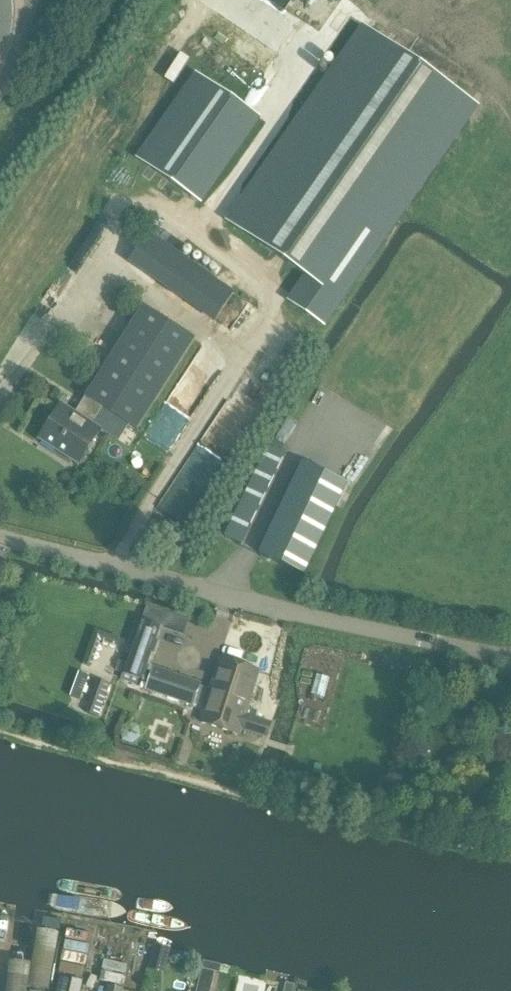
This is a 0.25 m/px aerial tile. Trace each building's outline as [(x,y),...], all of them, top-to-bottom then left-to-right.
[(339,66),(229,222),(277,255),(308,278),(290,303),(322,325),(404,208),(475,106),(364,29),(344,58),(339,66)] [(198,77),(140,160),(199,201),(257,118),(198,77)] [(137,431),(194,341),(143,308),(75,414),(61,406),(40,440),(70,459),(80,444),(88,449),(100,431),(91,425),(102,408),(137,431)] [(224,535),(241,544),(285,456),(268,447),(224,535)] [(260,555),(303,575),(346,485),(303,464),(260,555)] [(136,686),(139,679),(148,683),(146,689),(193,705),(194,703),(205,707),(201,723),(238,735),(240,729),(266,737),(271,724),(255,719),(257,712),(246,708),(258,672),(221,660),(210,692),(199,689),(201,685),(153,668),(153,669),(148,667),(162,629),(141,622),(121,680),(136,686)] [(95,632),(83,665),(91,668),(100,642),(116,648),(119,640),(95,632)] [(79,674),(70,698),(80,702),(89,677),(79,674)] [(98,682),(87,715),(99,719),(109,685),(98,682)] [(198,990),(212,990),(216,973),(203,970),(198,990)]
